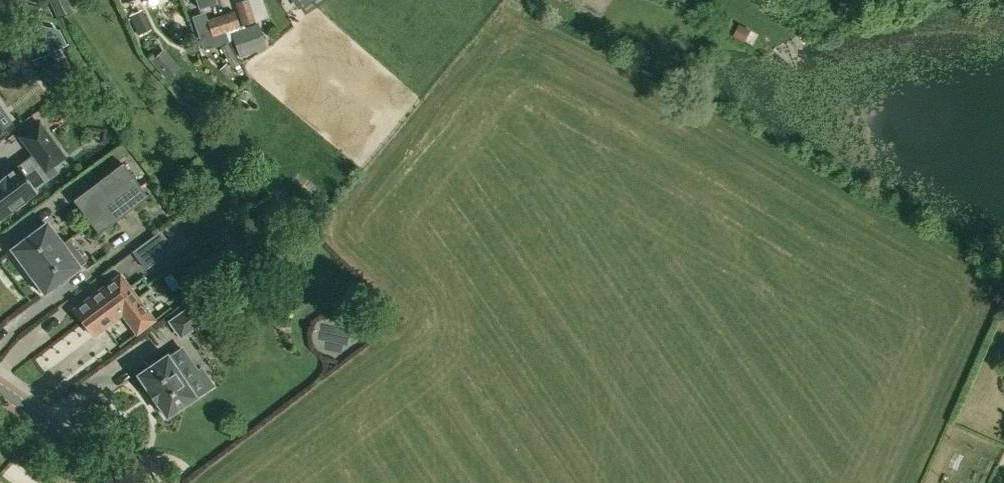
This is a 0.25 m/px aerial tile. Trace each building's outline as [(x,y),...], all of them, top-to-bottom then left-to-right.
[(58,17),(72,11),(67,0),(49,0),(58,17)] [(202,10),(218,4),(217,0),(198,0),(202,10)] [(248,0),(241,0),(234,2),(242,25),(255,20),(248,0)] [(260,20),(273,18),(271,0),(257,0),(260,20)] [(297,9),(311,0),(291,0),(297,9)] [(138,36),(151,30),(141,9),(129,15),(138,36)] [(222,15),(227,30),(240,26),(235,11),(222,15)] [(231,41),(227,30),(222,15),(206,20),(204,12),(192,16),(203,50),(229,42),(231,41)] [(734,34),(746,41),(751,30),(739,24),(734,34)] [(258,25),(232,34),(240,59),(266,50),(258,25)] [(193,60),(197,51),(196,46),(192,44),(187,45),(182,54),(184,59),(187,61),(193,60)] [(236,74),(227,66),(222,71),(232,79),(236,74)] [(35,158),(36,159),(39,162),(58,148),(39,122),(20,137),(32,153),(35,158)] [(26,162),(18,168),(17,166),(0,178),(0,218),(36,191),(35,189),(43,183),(29,164),(28,163),(26,162)] [(98,234),(147,197),(122,163),(73,200),(98,234)] [(220,177),(211,184),(212,186),(208,189),(210,193),(224,183),(220,177)] [(28,270),(28,271),(48,255),(61,244),(46,224),(12,249),(14,252),(11,255),(18,264),(22,262),(28,270)] [(48,255),(28,271),(35,280),(32,283),(39,292),(42,290),(44,293),(85,262),(68,239),(61,244),(48,255)] [(161,258),(148,241),(132,253),(145,270),(161,258)] [(231,267),(222,254),(202,268),(211,281),(231,267)] [(73,309),(83,323),(129,286),(120,274),(73,309)] [(129,286),(83,323),(93,336),(121,315),(136,335),(155,321),(129,286)] [(204,320),(194,305),(170,321),(181,336),(204,320)] [(147,339),(166,326),(161,319),(142,332),(147,339)] [(138,375),(167,417),(196,397),(184,381),(197,372),(180,346),(167,355),(138,375)]
